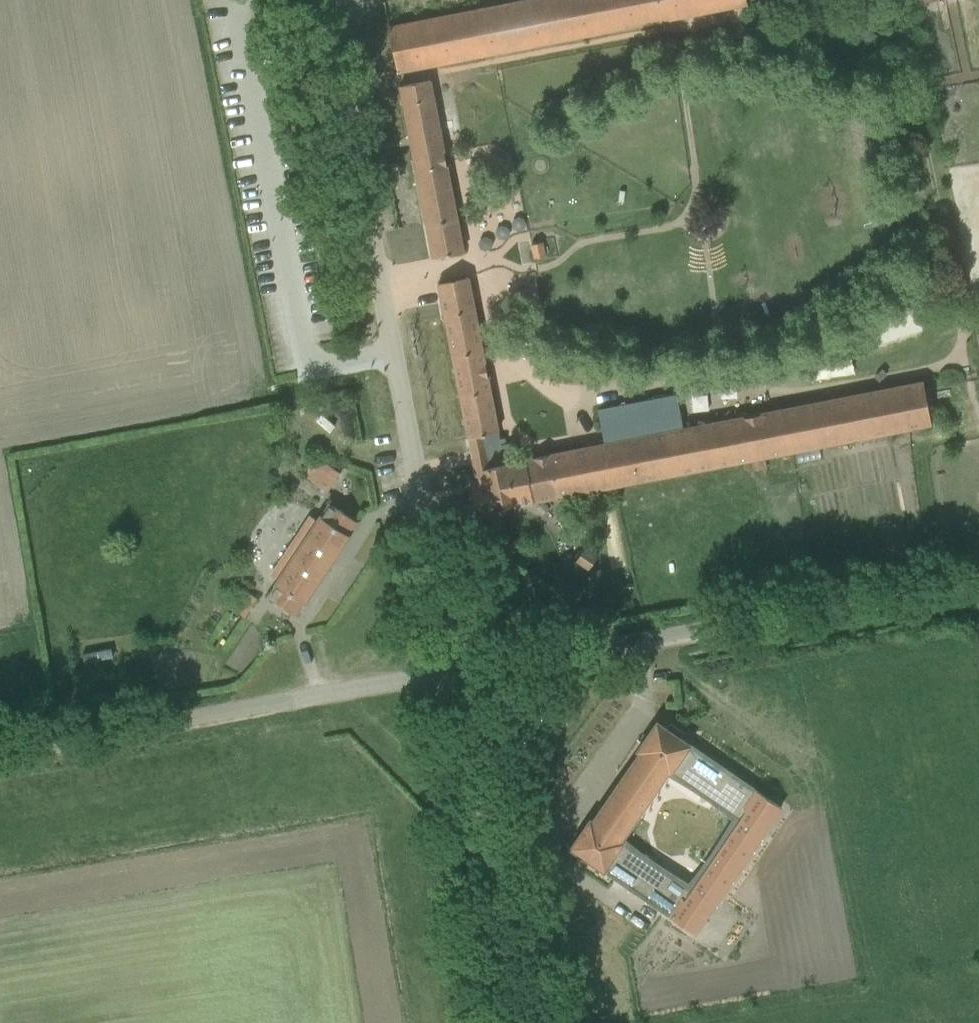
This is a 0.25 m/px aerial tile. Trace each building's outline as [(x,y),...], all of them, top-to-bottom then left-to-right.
[(556,0),(525,0),(388,27),(398,75),(564,43),(556,0)] [(564,43),(747,6),(745,0),(556,0),(564,43)] [(916,10),(968,0),(914,0),(916,10)] [(445,152),(431,81),(400,87),(416,172),(434,259),(465,252),(447,165),(445,152)] [(542,243),(530,245),(533,258),(545,256),(542,243)] [(453,362),(483,356),(469,277),(438,284),(453,362)] [(483,356),(453,362),(468,438),(498,432),(485,366),(483,356)] [(604,444),(525,458),(525,461),(534,502),(535,504),(931,425),(923,381),(684,428),(677,395),(597,410),(604,444)] [(504,464),(498,432),(468,438),(476,481),(470,482),(476,513),(534,502),(525,461),(504,464)] [(316,457),(304,477),(328,493),(340,473),(316,457)] [(278,583),(270,597),(298,615),(351,536),(350,535),(359,522),(328,501),(316,520),(312,517),(272,578),(278,583)] [(585,546),(576,560),(589,568),(598,554),(585,546)] [(233,584),(221,603),(245,618),(257,600),(233,584)] [(69,650),(71,661),(97,658),(96,647),(69,650)] [(670,774),(690,745),(691,744),(680,737),(683,733),(670,724),(668,729),(657,721),(637,751),(639,753),(592,821),(590,820),(570,848),(672,916),(694,884),(625,841),(668,773),(670,774)] [(690,745),(670,774),(738,818),(694,884),(672,916),(695,932),(780,808),(690,745)] [(606,940),(601,954),(613,958),(617,944),(606,940)]
